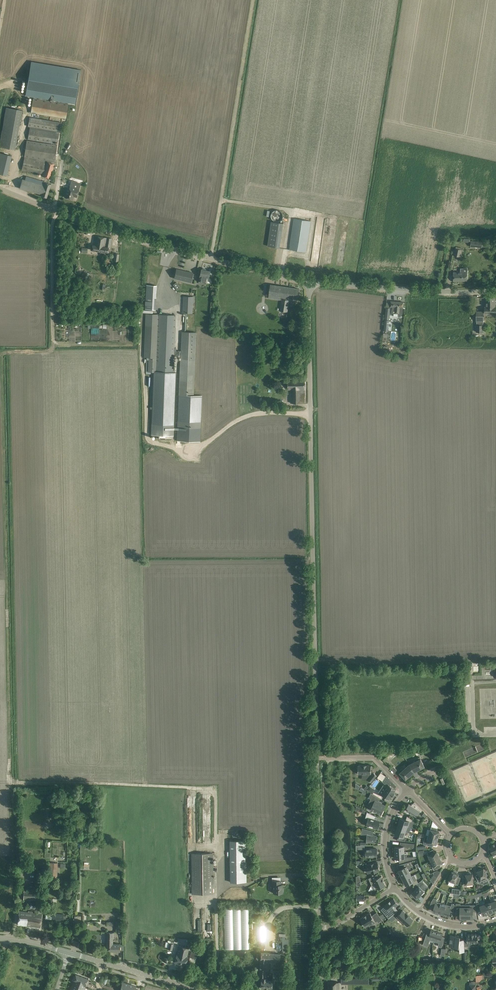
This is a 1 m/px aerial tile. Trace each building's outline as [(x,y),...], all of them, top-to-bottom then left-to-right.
[(32,62),(26,96),(75,104),(81,70),(32,62)] [(69,104),(68,104),(33,98),(31,113),(66,119),(69,104)] [(22,111),(6,107),(0,140),(0,147),(15,149),(22,111)] [(28,127),(30,127),(28,139),(58,144),(62,122),(29,117),(28,127)] [(22,170),(43,174),(43,177),(50,179),(54,163),(57,145),(27,141),(24,160),(22,170)] [(8,170),(12,156),(0,153),(0,174),(7,175),(8,170)] [(20,188),(28,191),(40,194),(39,196),(47,198),(48,193),(51,184),(45,183),(46,182),(26,176),(25,180),(22,179),(20,188)] [(69,188),(67,188),(65,197),(68,198),(68,197),(70,198),(70,199),(73,200),(74,196),(77,196),(81,183),(71,180),(70,186),(69,188)] [(294,219),(290,245),(289,249),(306,252),(311,221),(294,219)] [(283,223),(272,221),(268,246),(280,248),(283,223)] [(92,250),(100,251),(101,246),(103,247),(103,246),(106,246),(107,239),(108,239),(108,238),(107,237),(107,238),(96,236),(94,245),(92,245),(92,250)] [(108,252),(109,248),(110,248),(111,238),(108,238),(108,239),(107,239),(106,246),(103,246),(103,247),(101,246),(100,251),(108,252)] [(210,271),(205,270),(205,269),(203,268),(202,269),(201,269),(200,276),(198,281),(207,283),(208,278),(210,271)] [(463,272),(453,272),(453,281),(467,281),(467,268),(463,268),(463,272)] [(174,278),(191,282),(193,273),(176,269),(174,278)] [(84,271),(81,276),(86,279),(90,274),(84,271)] [(270,285),(270,290),(268,298),(282,300),(280,311),(282,311),(287,312),(289,300),(287,300),(288,297),(298,299),(299,289),(270,285)] [(182,313),(193,313),(193,303),(195,303),(195,296),(183,296),(182,313)] [(495,307),(495,298),(486,298),(486,307),(485,307),(485,313),(495,313),(495,312),(495,307)] [(392,313),(395,313),(402,314),(403,308),(403,307),(403,302),(391,301),(390,306),(390,307),(393,307),(392,313)] [(175,351),(176,315),(145,314),(144,352),(157,352),(156,358),(148,358),(148,372),(153,372),(151,434),(156,434),(156,439),(166,439),(166,435),(173,435),(176,372),(173,372),(174,355),(180,355),(178,395),(177,441),(200,441),(201,396),(194,396),(197,332),(182,331),(181,351),(175,351)] [(290,390),(291,403),(305,403),(305,389),(305,382),(288,382),(287,382),(286,383),(286,384),(285,385),(286,387),(287,388),(288,387),(288,390),(290,390)] [(271,401),(282,401),(283,393),(272,392),(271,401)] [(409,764),(414,772),(417,770),(417,771),(421,769),(425,767),(425,766),(424,766),(420,757),(415,759),(416,761),(409,764)] [(412,774),(414,772),(409,764),(404,769),(403,768),(398,771),(405,779),(406,780),(409,777),(412,775),(412,774)] [(362,774),(362,776),(369,776),(370,777),(368,780),(371,782),(377,775),(374,773),(373,773),(373,771),(371,771),(371,765),(366,765),(362,765),(358,765),(358,768),(357,768),(357,772),(358,771),(358,774),(362,774)] [(382,781),(384,783),(383,785),(382,786),(386,788),(382,794),(382,795),(389,800),(389,799),(392,795),(392,796),(395,793),(394,793),(394,792),(396,790),(396,789),(390,785),(393,782),(386,775),(382,781)] [(380,798),(371,793),(369,797),(371,798),(369,803),(371,804),(369,808),(376,812),(381,814),(385,807),(378,803),(378,802),(380,798)] [(421,812),(422,810),(414,802),(411,805),(409,804),(404,811),(408,813),(409,812),(413,814),(414,813),(417,815),(420,811),(421,812)] [(377,817),(367,812),(366,814),(366,817),(368,818),(366,825),(369,826),(369,827),(373,828),(373,827),(377,828),(379,821),(376,820),(377,817)] [(399,824),(407,827),(408,827),(410,821),(412,822),(413,820),(407,816),(406,820),(401,818),(399,824)] [(437,831),(438,828),(431,826),(429,836),(438,838),(440,832),(437,831)] [(397,828),(395,834),(398,836),(397,840),(405,841),(406,838),(403,837),(405,832),(397,828)] [(367,836),(366,842),(376,842),(377,835),(373,834),(373,831),(365,829),(363,835),(367,836)] [(436,844),(438,838),(429,836),(426,835),(424,843),(427,844),(426,845),(433,847),(433,843),(436,844)] [(247,882),(246,840),(230,841),(230,882),(247,882)] [(400,846),(395,846),(395,852),(404,852),(404,846),(409,847),(409,843),(400,842),(400,846)] [(437,851),(436,851),(434,852),(433,849),(427,852),(431,861),(440,857),(437,851)] [(213,893),(213,888),(212,853),(192,854),(192,894),(213,893)] [(440,864),(442,863),(442,861),(440,857),(431,861),(434,866),(432,867),(434,870),(441,867),(440,864)] [(367,863),(363,864),(364,868),(367,868),(368,872),(371,872),(372,873),(378,871),(377,870),(380,870),(379,868),(380,867),(379,864),(378,864),(378,862),(374,863),(370,864),(367,865),(367,863)] [(412,866),(410,862),(401,864),(403,868),(398,870),(401,876),(409,872),(408,868),(412,866)] [(477,871),(477,872),(478,874),(475,875),(479,882),(488,878),(486,875),(487,875),(486,872),(485,872),(483,869),(482,869),(482,868),(478,870),(479,871),(477,871)] [(448,881),(458,885),(461,878),(458,876),(459,874),(457,873),(457,872),(454,871),(454,872),(452,871),(451,875),(450,875),(449,878),(450,878),(448,881)] [(409,872),(401,876),(403,880),(412,876),(409,872)] [(463,885),(473,884),(472,874),(471,874),(471,873),(467,874),(466,875),(466,877),(463,878),(463,885)] [(377,874),(369,878),(371,885),(375,883),(377,889),(378,889),(381,888),(381,887),(385,886),(384,881),(383,879),(382,879),(381,876),(379,877),(377,874)] [(403,880),(406,885),(417,879),(414,875),(412,876),(403,880)] [(273,885),(273,893),(282,893),(282,884),(281,884),(281,880),(272,881),(272,885),(273,885)] [(413,894),(412,895),(415,897),(416,897),(417,898),(424,891),(423,890),(425,889),(420,885),(421,884),(419,882),(414,886),(416,888),(412,893),(413,894)] [(43,890),(24,889),(23,900),(43,901),(43,890)] [(388,909),(384,912),(389,918),(389,919),(389,918),(397,911),(396,910),(394,907),(395,907),(395,906),(398,904),(394,898),(385,905),(386,906),(388,909)] [(431,901),(430,905),(434,907),(433,911),(438,912),(441,903),(436,901),(437,899),(434,898),(431,901)] [(491,902),(486,904),(488,913),(494,911),(491,902),(491,900),(490,900),(491,902)] [(441,903),(438,912),(443,914),(446,904),(441,903)] [(446,904),(443,914),(449,915),(450,911),(454,912),(455,904),(452,903),(451,906),(446,904)] [(456,903),(456,906),(456,914),(460,914),(460,918),(467,918),(466,905),(460,905),(460,903),(456,903)] [(481,909),(483,915),(488,913),(486,904),(480,906),(479,903),(476,904),(477,910),(481,909)] [(475,905),(466,905),(467,918),(473,918),(473,911),(476,911),(475,905)] [(225,909),(226,949),(250,949),(249,908),(225,909)] [(41,927),(41,922),(43,911),(39,910),(38,914),(32,913),(32,912),(28,911),(28,912),(19,911),(17,924),(41,927)] [(403,910),(397,916),(406,926),(408,925),(410,928),(410,929),(417,932),(420,925),(413,922),(412,924),(411,922),(412,920),(409,917),(410,916),(407,913),(406,914),(403,910)] [(366,915),(364,916),(360,919),(365,926),(369,924),(377,920),(378,922),(382,920),(377,912),(373,914),(374,914),(372,916),(370,913),(366,915)] [(264,940),(263,925),(256,925),(257,935),(254,936),(254,940),(264,940)] [(437,931),(431,930),(430,932),(427,931),(423,944),(428,946),(430,939),(434,941),(437,931)] [(442,936),(443,933),(437,931),(434,941),(439,942),(438,946),(441,947),(445,937),(442,936)] [(120,952),(120,947),(120,944),(113,944),(113,938),(114,938),(114,932),(106,932),(106,946),(106,951),(120,952)] [(467,934),(467,943),(468,943),(473,943),(473,944),(478,944),(478,949),(482,949),(482,942),(478,942),(478,934),(477,934),(474,934),(471,934),(467,934)] [(450,942),(450,946),(458,947),(457,952),(460,952),(460,951),(461,951),(464,951),(464,952),(465,952),(464,939),(464,940),(462,940),(461,940),(461,941),(459,941),(459,940),(459,936),(458,936),(456,936),(457,936),(453,935),(451,935),(450,939),(450,942)] [(189,948),(184,947),(179,946),(177,954),(176,954),(175,962),(186,965),(187,957),(187,956),(189,948)] [(265,973),(265,971),(266,960),(269,960),(279,961),(280,954),(261,952),(260,960),(259,973),(265,973)] [(261,978),(261,983),(260,988),(271,989),(272,981),(266,980),(266,978),(265,978),(265,977),(266,977),(266,973),(265,973),(259,973),(259,976),(261,977),(261,978)] [(85,986),(86,986),(87,983),(88,979),(75,974),(73,980),(74,980),(71,989),(84,989),(85,986)]
